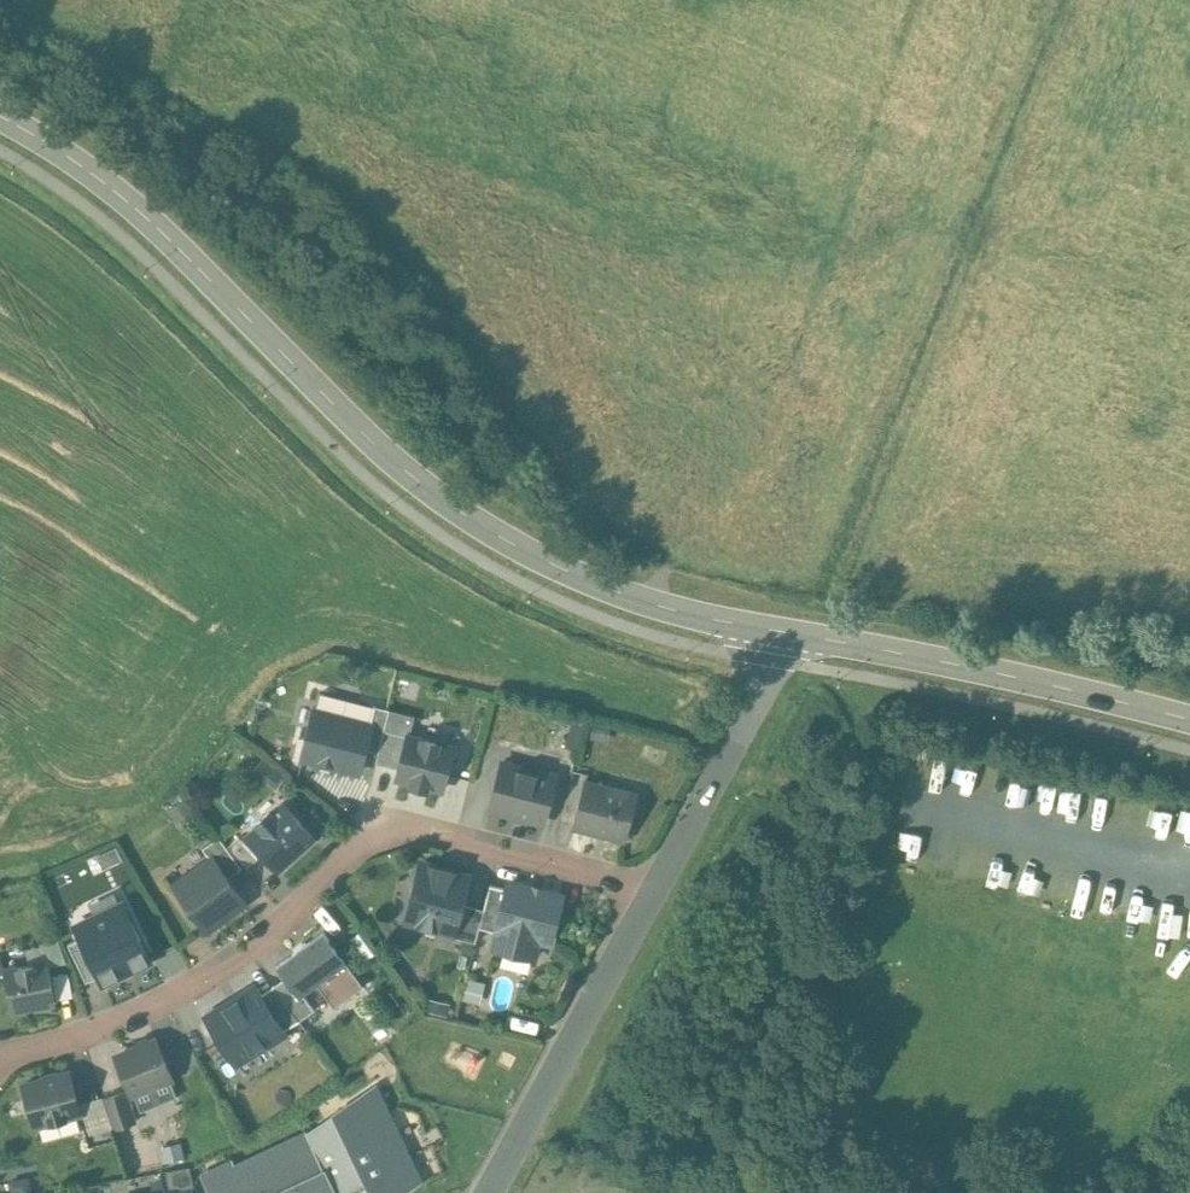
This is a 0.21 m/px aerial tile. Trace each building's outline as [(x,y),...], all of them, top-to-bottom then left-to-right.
[(374,705),(321,692),(316,710),(315,710),(303,756),(359,771),(365,748),(371,725),(369,724),(374,705)] [(390,709),(374,705),(369,724),(371,725),(365,748),(379,751),(390,709)] [(259,724),(249,718),(241,731),(252,737),(259,724)] [(454,747),(408,735),(398,777),(412,781),(411,784),(428,789),(429,785),(443,789),(449,767),(453,764),(455,756),(453,752),(454,747)] [(515,773),(499,769),(490,805),(546,819),(556,779),(537,774),(537,773),(536,774),(534,770),(525,767),(521,770),(521,769),(515,773)] [(637,794),(586,781),(574,826),(625,840),(637,794)] [(283,803),(271,814),(269,811),(258,822),(260,824),(248,835),(279,868),(314,836),(283,803)] [(242,867),(219,835),(203,847),(212,859),(213,858),(227,877),(242,867)] [(258,857),(239,836),(229,846),(248,867),(258,857)] [(212,859),(176,885),(207,927),(211,925),(215,925),(222,921),(222,916),(233,909),(237,909),(244,905),(245,897),(240,890),(236,889),(227,877),(213,858),(212,859)] [(436,863),(427,861),(418,866),(415,877),(417,880),(410,906),(416,907),(412,922),(451,932),(454,933),(462,903),(469,875),(439,867),(436,863)] [(562,896),(508,882),(496,931),(492,947),(534,958),(539,939),(550,942),(562,896)] [(506,889),(491,884),(484,909),(480,926),(480,927),(496,931),(506,889)] [(123,903),(76,926),(99,975),(103,982),(151,960),(123,903)] [(484,909),(462,903),(454,933),(451,932),(450,935),(476,941),(480,927),(480,926),(484,909)] [(364,985),(324,931),(277,965),(286,977),(300,996),(304,993),(318,983),(334,1006),(364,985)] [(99,975),(81,938),(69,943),(87,982),(99,975)] [(48,961),(5,969),(12,1010),(55,1002),(48,961)] [(300,996),(286,977),(274,985),(299,1020),(315,1009),(304,993),(300,996)] [(299,1020),(274,985),(261,993),(283,1030),(284,1030),(299,1020)] [(256,986),(207,1017),(235,1062),(252,1051),(257,1052),(266,1047),(267,1042),(284,1031),(284,1030),(283,1030),(261,993),(256,986)] [(156,1039),(116,1055),(132,1093),(172,1077),(156,1039)] [(69,1071),(24,1084),(27,1097),(23,1098),(27,1113),(32,1112),(35,1125),(80,1113),(69,1071)] [(429,1180),(377,1081),(305,1129),(228,1165),(225,1158),(194,1171),(204,1192),(403,1192),(429,1180)] [(125,1091),(105,1097),(114,1127),(135,1121),(125,1091)] [(192,1165),(166,1167),(168,1185),(193,1183),(192,1165)]
